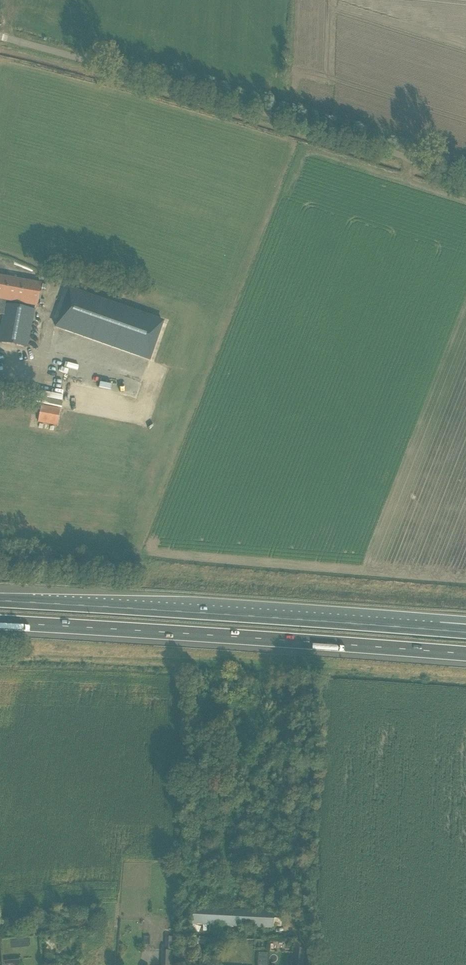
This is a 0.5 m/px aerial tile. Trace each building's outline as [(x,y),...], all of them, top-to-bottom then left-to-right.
[(4,311),(34,316),(40,283),(0,276),(0,310),(4,311)] [(68,288),(55,326),(149,358),(162,320),(68,288)] [(34,316),(4,311),(0,334),(0,342),(28,347),(34,316)] [(38,422),(61,426),(64,410),(41,406),(38,422)] [(193,907),(191,924),(273,928),(274,911),(268,911),(264,911),(237,909),(232,909),(205,907),(200,907),(193,907)] [(173,936),(165,936),(165,950),(162,950),(161,964),(173,964),(173,936)] [(54,946),(48,939),(43,943),(49,950),(54,946)] [(293,948),(291,964),(302,964),(304,949),(293,948)] [(268,955),(259,954),(258,964),(267,964),(268,955)]
